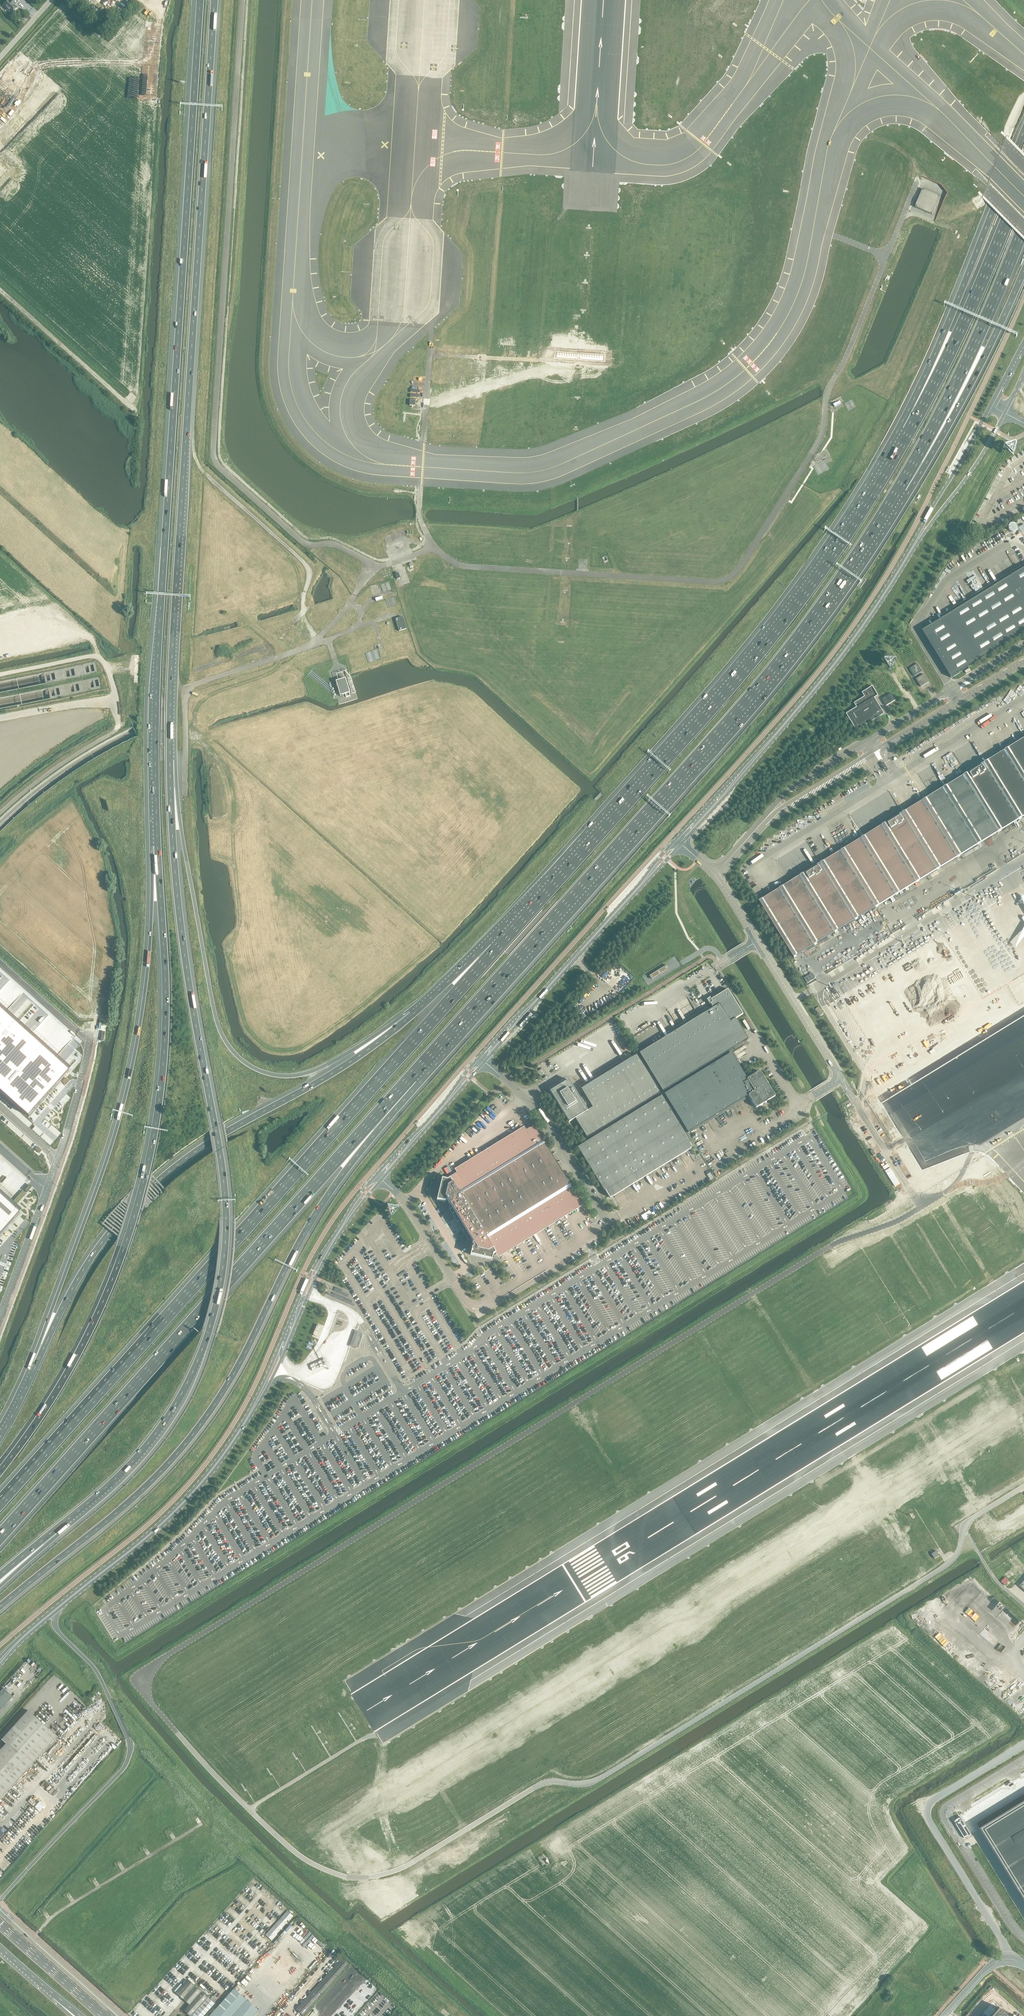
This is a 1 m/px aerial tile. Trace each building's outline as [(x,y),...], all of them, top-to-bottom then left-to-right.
[(15,5),(16,4),(20,0),(10,0),(10,1),(9,0),(8,0),(3,6),(12,14),(17,8),(15,5)] [(923,189),(918,199),(915,207),(932,215),(940,197),(923,189)] [(1008,526),(1011,532),(1018,529),(1015,523),(1008,526)] [(922,631),(928,640),(950,675),(951,678),(952,677),(1023,633),(1023,569),(944,618),(922,631)] [(396,618),(399,630),(407,628),(403,616),(396,618)] [(98,673),(97,670),(96,666),(95,663),(43,674),(44,677),(45,681),(45,684),(98,673)] [(909,669),(914,677),(922,672),(917,664),(909,669)] [(916,679),(921,687),(929,682),(924,674),(916,679)] [(100,685),(99,681),(99,678),(49,689),(49,692),(50,696),(51,700),(101,689),(100,685)] [(345,679),(336,682),(340,696),(350,693),(345,679)] [(846,714),(857,731),(885,714),(875,698),(878,696),(873,686),(862,693),(865,697),(854,703),(857,708),(846,714)] [(891,694),(882,699),(886,706),(895,700),(891,694)] [(667,965),(650,976),(652,979),(669,969),(667,965)] [(664,1038),(639,1053),(662,1092),(748,1039),(745,1034),(744,1033),(737,1022),(735,1019),(736,1018),(743,1014),(730,993),(727,989),(715,997),(714,995),(707,999),(710,1004),(712,1006),(713,1008),(710,1009),(709,1010),(670,1034),(664,1038)] [(29,1116),(65,1075),(66,1076),(69,1072),(69,1071),(68,1070),(69,1070),(64,1066),(64,1067),(60,1063),(60,1062),(25,1031),(25,1032),(21,1027),(17,1023),(16,1024),(15,1022),(11,1018),(11,1019),(9,1017),(0,1009),(0,1090),(29,1116)] [(657,1021),(663,1032),(669,1029),(662,1017),(657,1021)] [(688,1133),(744,1098),(748,1095),(740,1083),(747,1079),(731,1053),(664,1094),(688,1133)] [(550,1091),(549,1091),(569,1122),(575,1119),(587,1138),(660,1093),(636,1055),(630,1059),(621,1064),(581,1089),(585,1096),(580,1099),(574,1089),(568,1080),(550,1091)] [(759,1071),(747,1079),(740,1083),(748,1095),(756,1108),(775,1096),(759,1071)] [(588,1141),(577,1148),(581,1153),(583,1156),(583,1157),(597,1180),(598,1181),(602,1187),(604,1190),(604,1191),(605,1191),(607,1194),(609,1197),(610,1198),(611,1198),(611,1197),(612,1197),(614,1196),(684,1153),(688,1151),(690,1149),(691,1148),(692,1147),(691,1146),(690,1143),(661,1096),(588,1141)] [(583,1205),(534,1125),(449,1177),(447,1180),(442,1179),(437,1200),(444,1201),(447,1200),(450,1204),(448,1208),(468,1240),(472,1241),(475,1245),(472,1247),(470,1254),(492,1260),(493,1254),(496,1254),(499,1257),(583,1205)] [(475,1155),(482,1152),(479,1147),(473,1151),(475,1155)] [(0,1195),(0,1236),(20,1213),(19,1212),(20,1212),(16,1209),(15,1208),(2,1197),(0,1195)] [(317,1337),(321,1326),(317,1325),(313,1335),(317,1337)] [(353,1346),(358,1348),(363,1334),(358,1332),(358,1331),(357,1331),(357,1330),(356,1330),(355,1331),(350,1345),(350,1346),(350,1347),(351,1347),(352,1347),(353,1346)] [(13,1697),(4,1689),(0,1693),(0,1711),(13,1697)] [(57,1736),(28,1710),(2,1740),(6,1743),(0,1751),(0,1800),(57,1736)] [(40,1810),(45,1805),(40,1800),(35,1806),(40,1810)] [(980,1829),(1023,1901),(1023,1801),(980,1829)] [(0,1805),(0,1811),(5,1815),(8,1811),(1,1804),(0,1805)] [(954,1821),(964,1838),(965,1838),(964,1837),(970,1833),(971,1834),(960,1817),(960,1818),(955,1821),(954,1821)] [(287,1911),(265,1935),(271,1940),(293,1916),(287,1911)] [(350,1964),(342,1958),(332,1969),(296,2009),(303,2015),(304,2015),(350,1964)] [(177,1993),(190,2005),(184,2011),(190,2015),(191,2015),(208,1998),(208,1997),(188,1980),(177,1993)] [(258,2010),(234,1989),(224,2000),(209,2015),(253,2015),(258,2010)] [(215,2003),(208,1998),(191,2015),(203,2015),(215,2003)]
